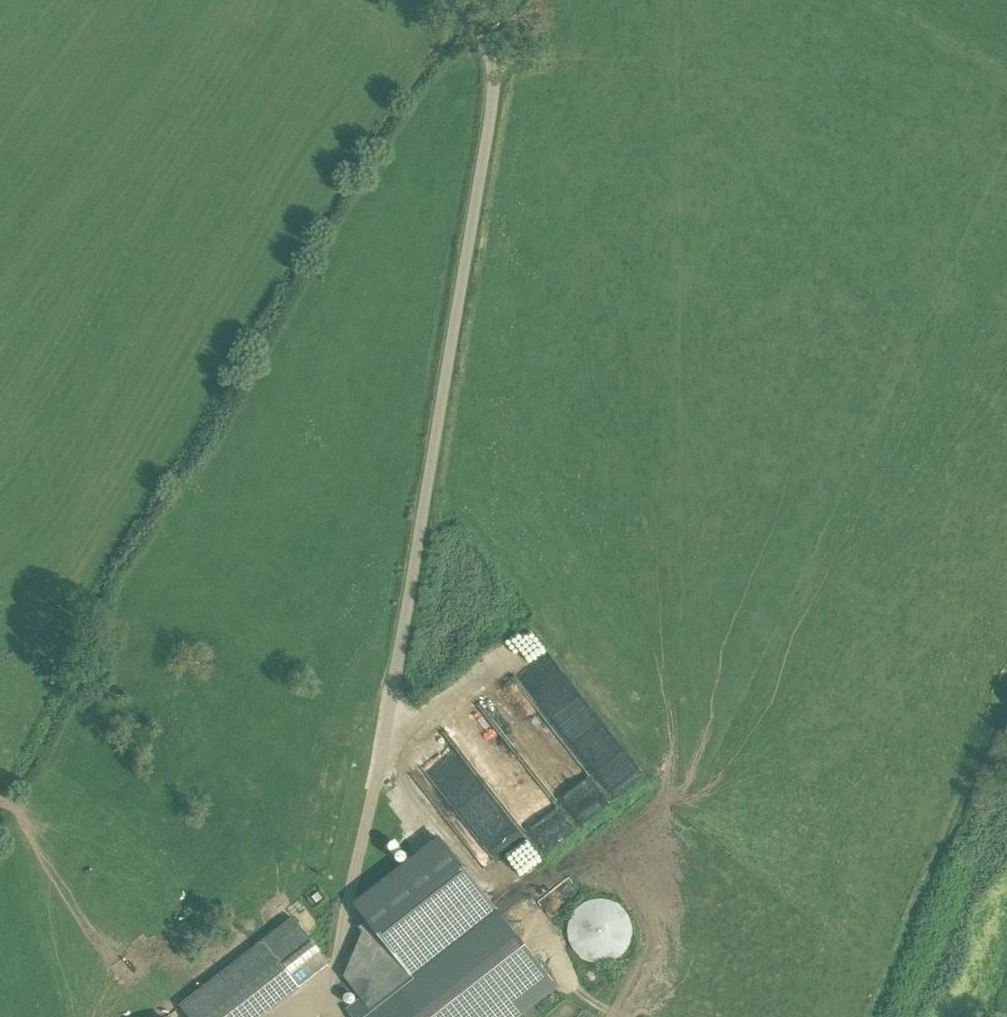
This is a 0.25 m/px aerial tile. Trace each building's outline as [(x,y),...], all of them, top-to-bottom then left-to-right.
[(615,767),(622,781),(637,773),(630,760),(615,767)] [(515,816),(490,835),(521,874),(546,855),(515,816)] [(553,845),(559,834),(545,825),(539,836),(553,845)] [(444,841),(359,907),(403,962),(345,1008),(352,1016),(518,1016),(557,986),(444,841)] [(567,932),(567,937),(568,941),(573,950),(576,953),(581,957),(587,960),(593,962),(599,963),(605,962),(612,960),(616,958),(620,955),(623,952),(627,948),(630,941),(631,935),(632,930),(631,923),(628,916),(625,912),(622,908),(616,903),(612,902),(605,899),(601,899),(596,899),(590,900),(582,903),(575,909),(571,914),(569,918),(567,923),(567,932)] [(324,964),(289,920),(177,1010),(182,1016),(256,1016),(324,964)]
